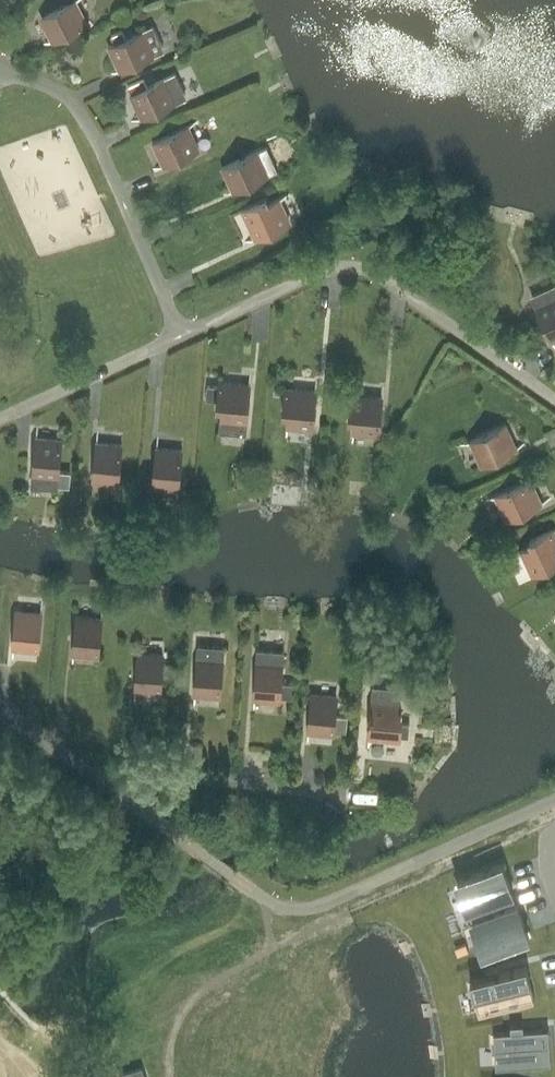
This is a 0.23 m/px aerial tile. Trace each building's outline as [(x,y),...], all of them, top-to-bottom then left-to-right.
[(54,41),(88,24),(76,1),(42,18),(54,41)] [(165,50),(154,27),(128,39),(124,31),(113,36),(117,44),(109,47),(120,71),(155,55),(165,50)] [(131,95),(142,119),(185,98),(174,75),(131,95)] [(164,166),(199,150),(188,126),(153,142),(164,166)] [(233,192),(269,176),(257,152),(222,168),(233,192)] [(255,240),(290,223),(279,200),(269,205),(267,200),(242,211),(255,240)] [(532,296),(553,342),(554,341),(554,286),(532,296)] [(217,409),(222,409),(220,432),(246,435),(251,385),(220,382),(219,387),(208,386),(206,400),(218,401),(217,409)] [(314,429),(317,391),(286,388),(283,415),(289,416),(288,427),(314,429)] [(379,435),(383,397),(352,394),(349,421),(354,421),(353,433),(379,435)] [(482,465),(517,449),(506,425),(471,441),(482,465)] [(32,489),(58,491),(63,440),(37,437),(32,489)] [(119,484),(123,445),(97,443),(93,481),(119,484)] [(179,489),(183,451),(157,448),(153,487),(179,489)] [(507,520),(542,504),(532,480),(497,496),(507,520)] [(554,565),(554,531),(554,530),(530,541),(532,546),(522,551),(533,575),(554,565)] [(39,652),(42,614),(16,611),(13,649),(39,652)] [(99,658),(103,619),(77,617),(73,655),(99,658)] [(225,648),(199,646),(195,696),(221,698),(225,648)] [(284,652),(258,651),(255,700),(281,702),(281,697),(293,698),(294,684),(282,684),(284,652)] [(162,694),(164,655),(138,653),(135,691),(162,694)] [(400,689),(374,686),(369,739),(400,742),(401,737),(409,737),(410,724),(402,723),(403,715),(397,715),(400,689)] [(334,735),(338,697),(312,695),(308,733),(334,735)] [(511,892),(499,862),(457,879),(472,916),(487,952),(529,935),(516,904),(494,913),(492,908),(489,902),(511,892)] [(530,969),(475,977),(477,994),(492,992),(494,1010),(535,1004),(530,969)] [(477,1026),(477,1043),(491,1043),(491,1061),(532,1061),(532,1026),(477,1026)]
